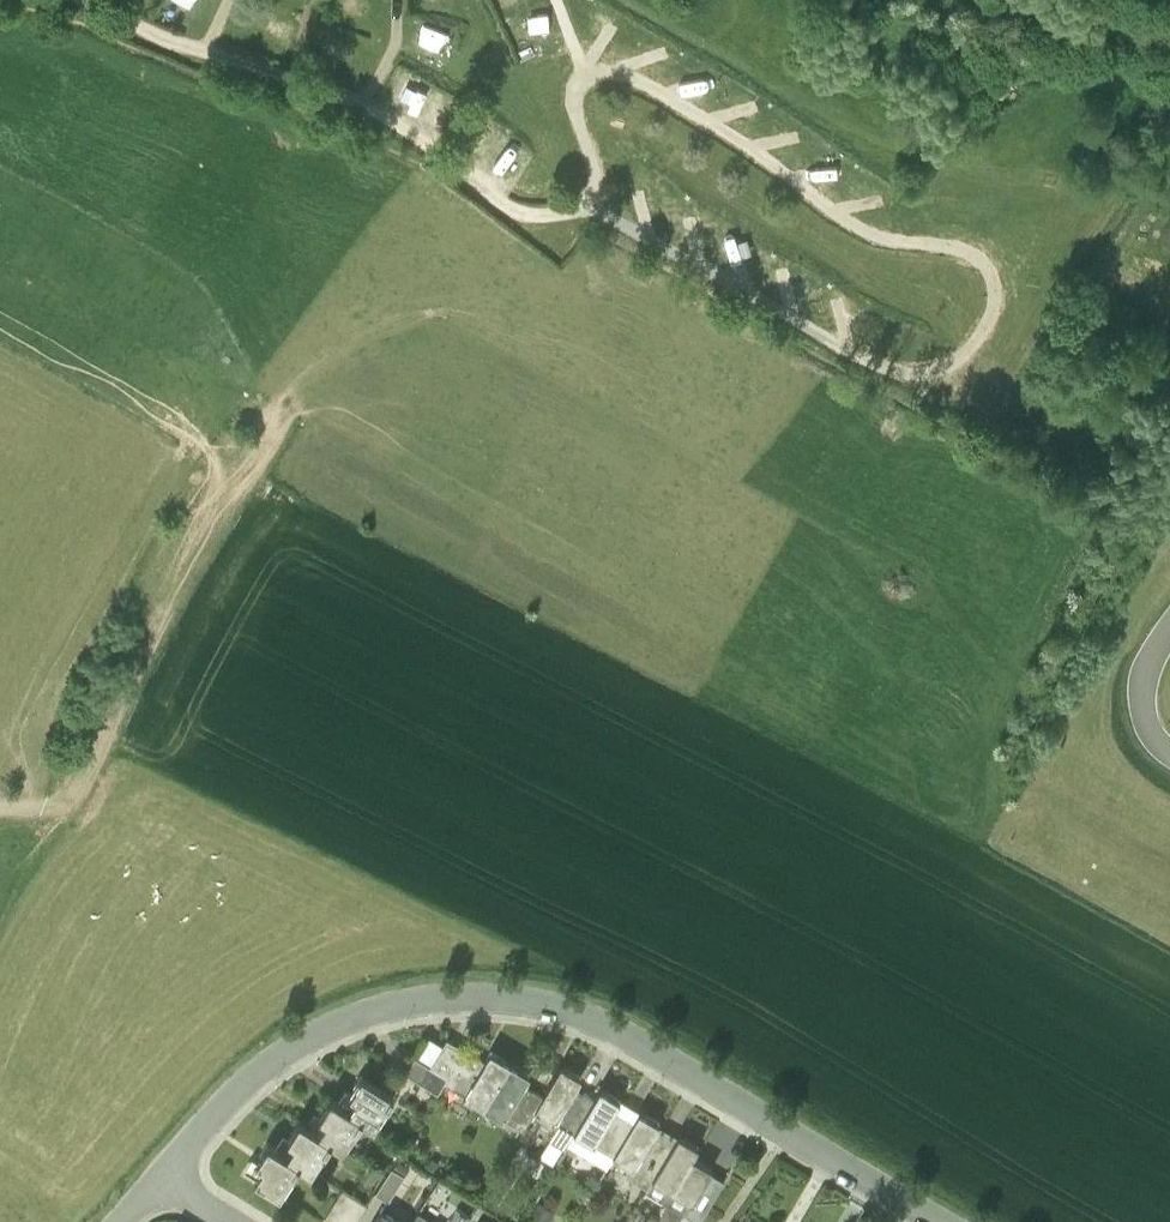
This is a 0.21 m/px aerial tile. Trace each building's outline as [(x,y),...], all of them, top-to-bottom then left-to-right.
[(446,1082),(483,1104),(509,1061),(491,1049),(485,1060),(447,1037),(430,1065),(449,1076),(446,1082)] [(405,1073),(426,1085),(439,1093),(446,1082),(449,1076),(430,1065),(415,1056),(405,1073)] [(524,1129),(536,1109),(534,1108),(543,1094),(524,1083),(530,1073),(509,1061),(483,1104),(524,1129)] [(565,1148),(575,1131),(594,1097),(575,1086),(582,1076),(561,1064),(543,1094),(534,1108),(536,1109),(559,1122),(550,1139),(540,1155),(555,1163),(565,1148)] [(357,1095),(350,1107),(363,1115),(363,1116),(374,1123),(381,1112),(394,1092),(362,1073),(351,1091),(357,1095)] [(594,1097),(575,1131),(613,1153),(633,1120),(614,1109),(621,1099),(600,1087),(594,1097)] [(363,1115),(350,1107),(331,1095),(320,1114),(326,1118),(319,1130),(332,1138),(332,1139),(343,1146),(363,1116),(363,1115)] [(646,1186),(652,1177),(672,1143),(653,1132),(660,1122),(639,1110),(633,1120),(613,1153),(630,1164),(625,1173),(646,1186)] [(295,1141),(287,1153),(300,1162),(300,1161),(312,1169),(332,1139),(332,1138),(319,1130),(300,1118),(288,1137),(295,1141)] [(699,1145),(678,1133),(672,1143),(645,1189),(699,1221),(722,1182),(708,1174),(713,1168),(693,1155),(699,1145)] [(300,1162),(287,1153),(269,1141),(257,1159),(263,1163),(255,1177),(280,1192),(300,1162)] [(399,1156),(393,1166),(405,1174),(411,1164),(399,1156)] [(433,1156),(427,1166),(437,1172),(443,1161),(433,1156)] [(405,1174),(392,1166),(376,1192),(389,1200),(405,1174)] [(518,1183),(514,1190),(528,1199),(537,1186),(529,1181),(518,1183)] [(355,1196),(342,1188),(325,1216),(335,1221),(338,1221),(355,1196)] [(367,1204),(355,1196),(338,1221),(356,1221),(367,1204)] [(534,1212),(548,1221),(551,1221),(558,1210),(542,1200),(534,1212)] [(470,1216),(458,1207),(449,1221),(467,1221),(470,1216)] [(382,1209),(374,1221),(401,1221),(382,1209)] [(419,1212),(413,1221),(434,1221),(419,1212)]
